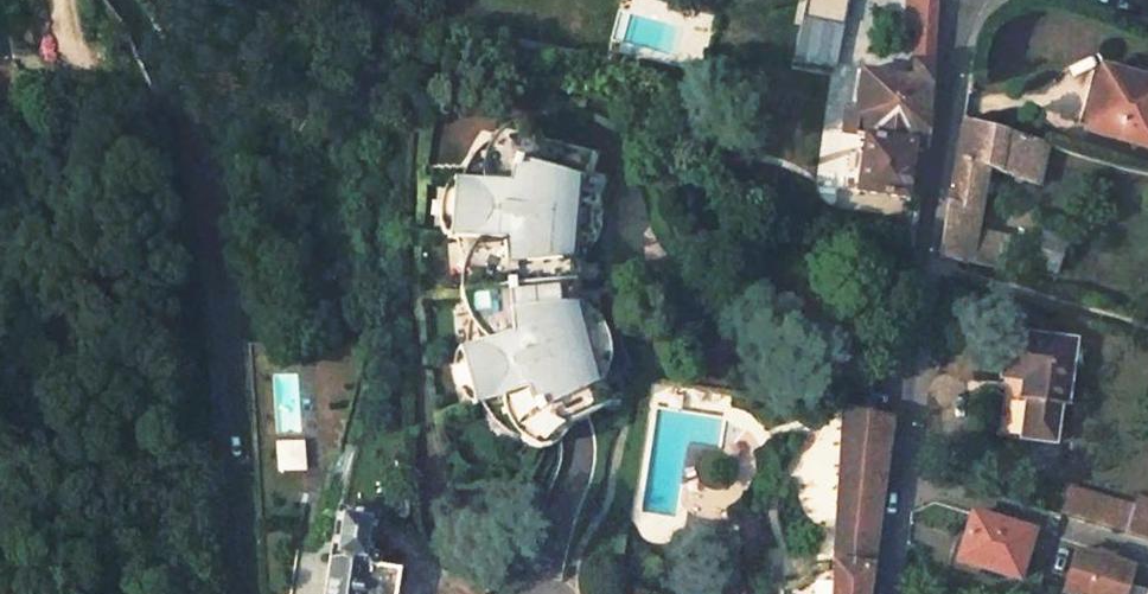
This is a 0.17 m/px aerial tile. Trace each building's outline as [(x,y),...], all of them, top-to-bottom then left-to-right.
[(908,80),(861,77),(857,118),(841,116),(840,141),(857,142),(854,195),(907,200),(909,179),(920,181),(922,163),(925,145),(932,33),(934,0),(915,0),(908,80)] [(4,64),(0,64),(0,98),(9,100),(4,64)] [(1102,64),(1084,132),(1147,148),(1147,76),(1102,64)] [(939,259),(999,270),(1006,231),(977,226),(984,158),(1038,173),(1046,141),(964,121),(944,230),(939,259)] [(512,328),(513,339),(471,349),(467,350),(468,360),(478,407),(522,399),(526,411),(525,412),(524,414),(523,415),(522,417),(521,418),(520,420),(520,421),(519,423),(519,425),(519,427),(518,428),(518,430),(518,432),(518,434),(518,435),(519,437),(519,439),(520,441),(520,442),(521,444),(522,445),(523,447),(524,448),(525,450),(526,451),(527,452),(528,454),(530,455),(531,456),(533,457),(534,457),(536,458),(538,459),(539,459),(541,460),(543,460),(544,460),(546,461),(548,461),(550,461),(556,441),(618,414),(605,379),(617,373),(618,371),(602,357),(596,330),(601,320),(598,319),(596,317),(582,319),(572,250),(591,249),(592,248),(585,233),(587,208),(596,199),(596,198),(594,196),(579,193),(587,158),(543,148),(542,145),(542,143),(541,141),(540,139),(539,137),(537,135),(535,133),(534,132),(532,130),(530,129),(527,128),(525,127),(523,127),(521,126),(518,126),(516,126),(514,127),(511,127),(509,128),(507,129),(505,130),(503,131),(501,133),(499,135),(498,137),(497,138),(496,141),(495,143),(494,145),(493,147),(493,150),(493,152),(493,154),(494,157),(494,159),(495,161),(496,163),(497,165),(499,167),(500,169),(499,187),(450,188),(450,246),(498,246),(499,261),(495,261),(493,262),(491,262),(489,263),(487,264),(485,265),(482,266),(479,267),(476,269),(473,271),(471,273),(469,274),(467,276),(465,278),(463,280),(462,281),(461,282),(460,284),(459,286),(459,287),(458,288),(458,289),(458,291),(458,292),(458,293),(458,295),(459,296),(459,297),(459,298),(460,299),(460,300),(461,301),(461,302),(462,303),(463,304),(464,305),(466,307),(468,309),(471,311),(473,313),(476,315),(479,317),(483,319),(486,320),(489,322),(494,324),(499,325),(503,326),(507,327),(512,328)] [(601,232),(601,229),(602,226),(602,223),(602,220),(602,217),(602,215),(601,212),(600,209),(600,206),(599,205),(598,202),(596,199),(587,208),(585,233),(592,248),(593,247),(595,244),(597,241),(598,239),(599,237),(600,235),(601,232)] [(1066,235),(1041,223),(1027,255),(1053,266),(1066,235)] [(596,330),(602,357),(618,371),(618,370),(619,368),(620,365),(620,362),(620,359),(620,357),(620,356),(620,354),(620,352),(620,351),(620,349),(619,347),(619,344),(618,342),(617,340),(616,338),(615,335),(613,332),(611,330),(609,327),(607,325),(604,323),(602,321),(601,320),(596,330)] [(1076,345),(1007,332),(998,378),(1027,384),(1018,438),(1051,443),(1057,408),(1064,408),(1076,345)] [(826,593),(865,593),(883,464),(889,419),(882,417),(836,413),(836,415),(826,593)] [(1133,500),(1131,506),(1067,490),(1060,512),(1147,539),(1147,504),(1133,500)] [(335,512),(324,593),(391,593),(394,573),(372,568),(372,562),(368,559),(374,518),(335,512)] [(1031,536),(970,515),(955,563),(1016,582),(1031,536)] [(1077,549),(1064,592),(1072,593),(1147,593),(1147,589),(1130,584),(1135,567),(1110,559),(1077,549)]
